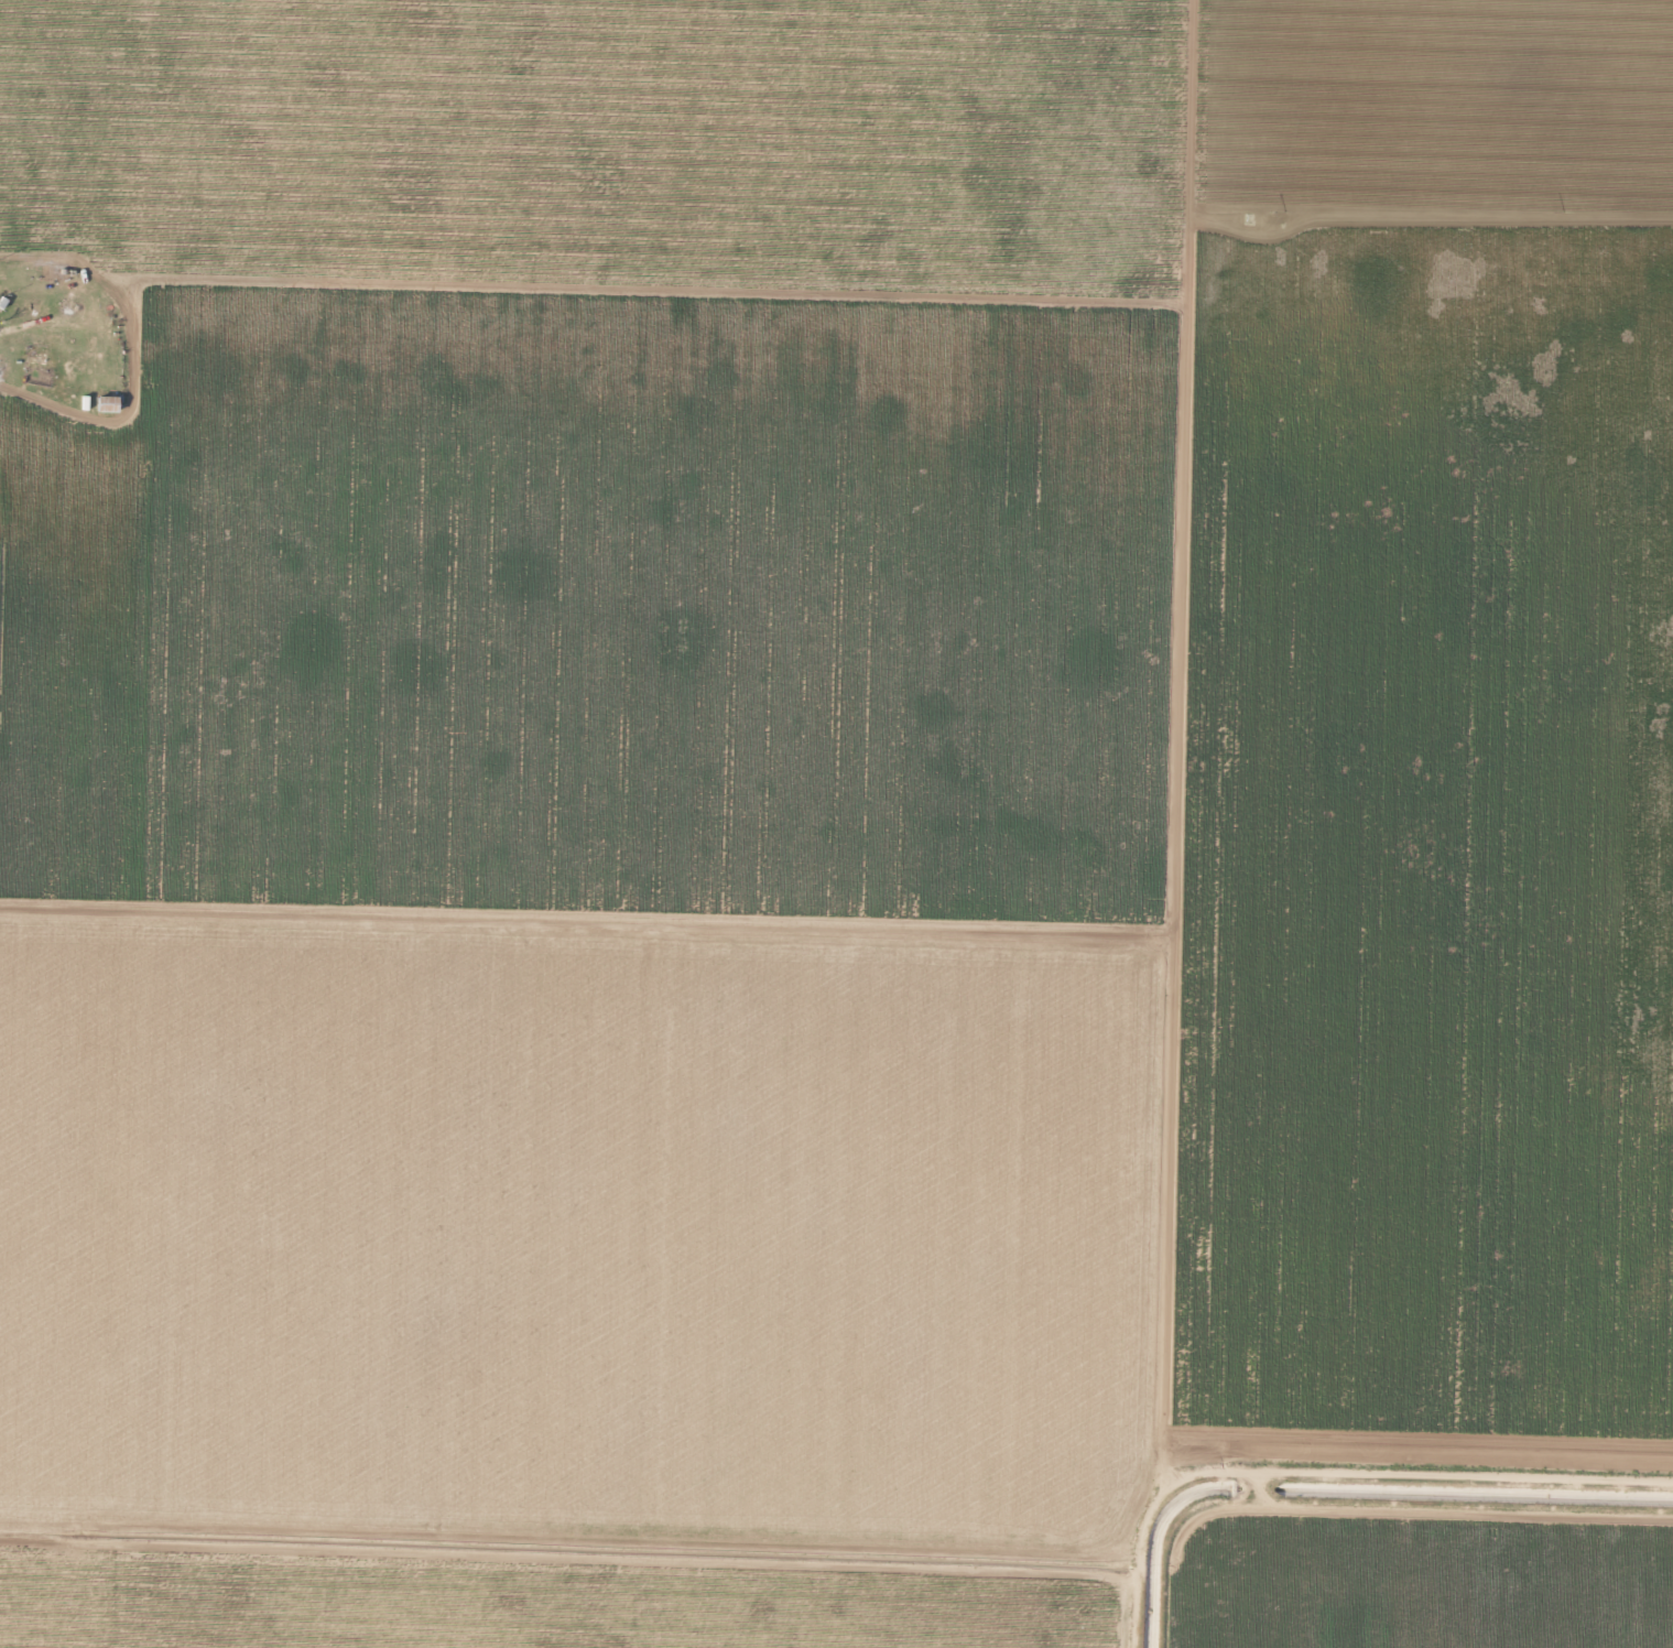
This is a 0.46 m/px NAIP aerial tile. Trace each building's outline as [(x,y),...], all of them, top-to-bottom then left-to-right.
[(119,397),(98,397),(98,413),(119,413),(119,397)]
